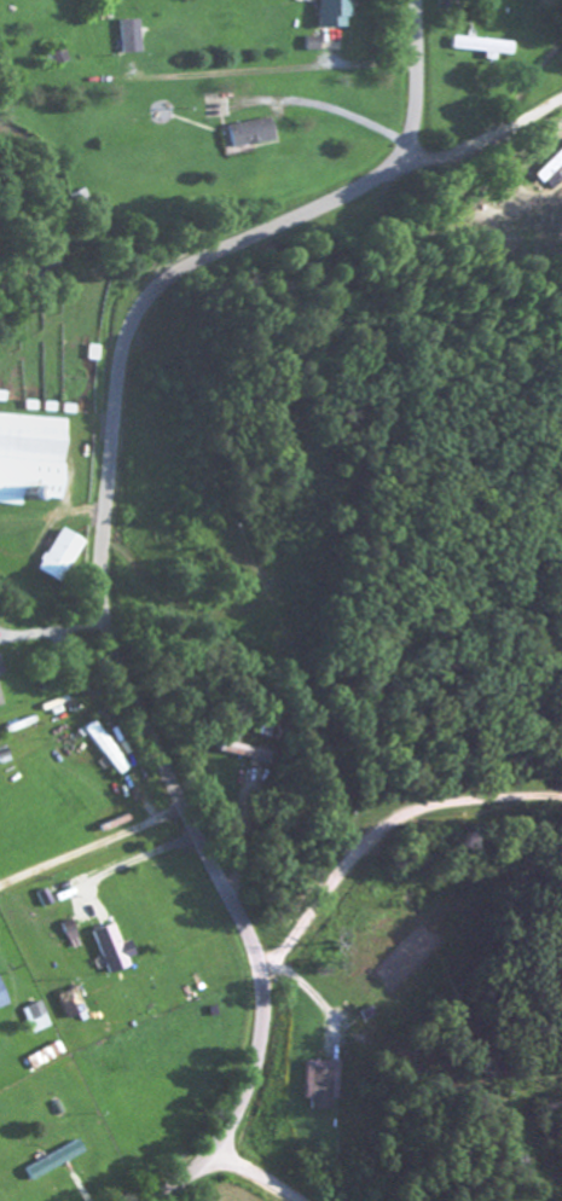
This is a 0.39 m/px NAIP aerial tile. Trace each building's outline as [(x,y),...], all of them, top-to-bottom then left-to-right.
[(342,0),(312,0),(311,30),(342,31),(342,0)] [(115,23),(117,56),(136,55),(135,23),(115,23)] [(504,59),(505,44),(445,40),(444,53),(478,55),(477,63),(489,64),(490,58),(504,59)] [(66,64),(62,51),(47,56),(51,68),(66,64)] [(271,142),(266,120),(222,129),(226,151),(271,142)] [(541,186),(561,167),(561,150),(533,177),(541,186)] [(16,487),(46,488),(46,494),(55,494),(58,421),(0,419),(0,507),(15,507),(16,487)] [(32,575),(55,587),(78,543),(54,531),(32,575)] [(112,781),(125,772),(91,722),(78,731),(112,781)] [(265,766),(267,755),(217,742),(214,754),(265,766)] [(136,963),(128,943),(119,947),(111,927),(90,935),(106,976),(136,963)] [(54,999),(64,1023),(83,1015),(74,991),(54,999)] [(51,1029),(40,1004),(21,1012),(31,1037),(51,1029)] [(341,1065),(302,1064),(301,1104),(308,1104),(307,1113),(331,1114),(331,1103),(340,1103),(341,1065)]
